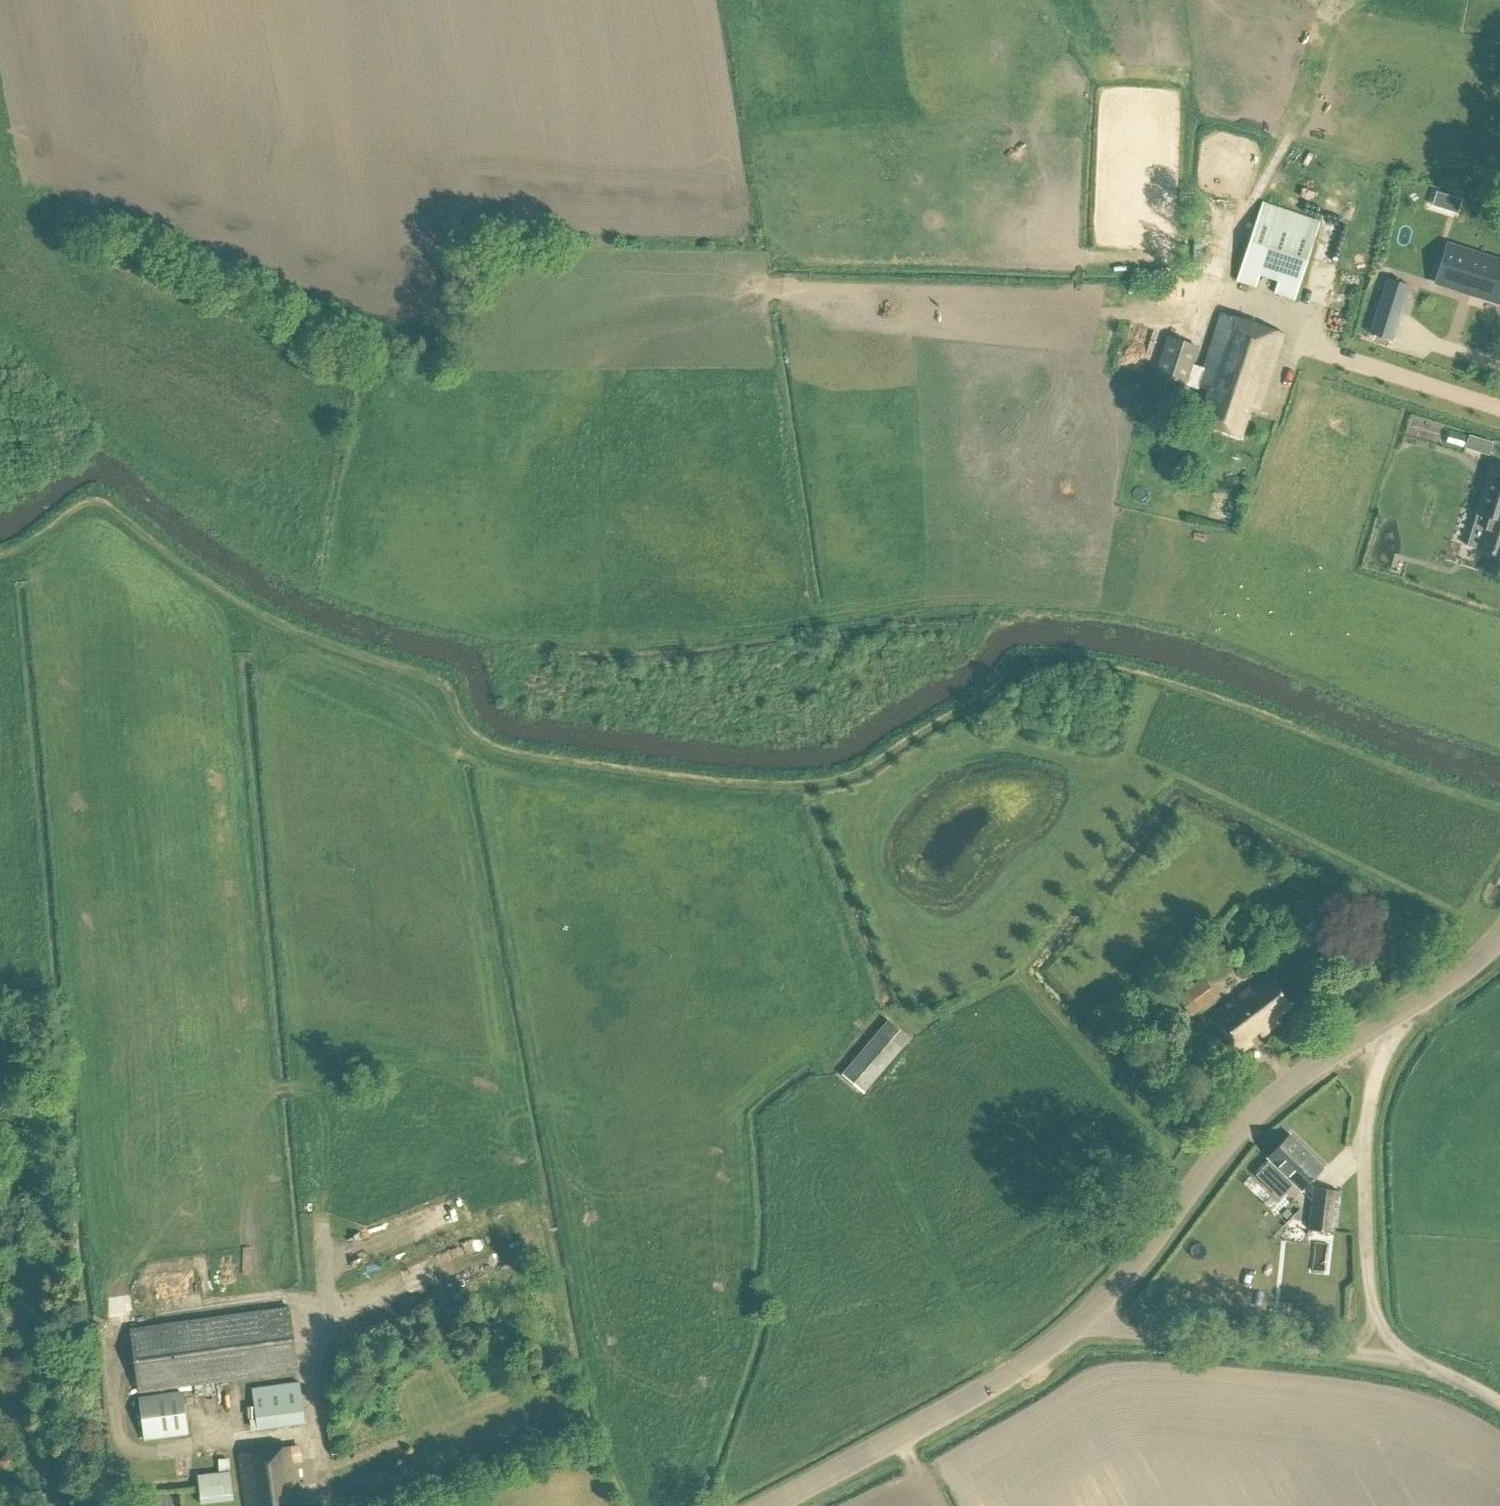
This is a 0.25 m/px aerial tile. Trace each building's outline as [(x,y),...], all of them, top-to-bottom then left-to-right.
[(1297,294),(1320,223),(1262,204),(1236,281),(1256,287),(1259,277),(1277,283),(1274,293),(1294,300),(1297,294)] [(1435,283),(1462,291),(1464,284),(1499,295),(1499,262),(1447,245),(1435,283)] [(1388,279),(1379,307),(1400,314),(1409,286),(1388,279)] [(1156,373),(1197,387),(1206,390),(1195,424),(1238,438),(1249,406),(1258,409),(1282,334),(1221,313),(1203,369),(1191,365),(1197,348),(1169,338),(1156,373)] [(1490,464),(1481,495),(1475,514),(1465,547),(1499,557),(1499,467),(1490,464)] [(1262,1036),(1280,1023),(1276,1018),(1291,1006),(1268,975),(1209,1020),(1237,1056),(1253,1044),(1247,1037),(1257,1029),(1262,1036)] [(1203,979),(1177,998),(1190,1016),(1216,996),(1203,979)] [(842,1075),(863,1092),(910,1036),(889,1019),(842,1075)] [(1268,1158),(1300,1190),(1322,1167),(1290,1135),(1268,1158)] [(1307,1229),(1333,1232),(1338,1191),(1312,1188),(1307,1229)] [(131,1328),(140,1392),(298,1370),(289,1307),(131,1328)] [(1289,1327),(1290,1316),(1272,1314),(1271,1324),(1289,1327)] [(305,1422),(300,1381),(284,1384),(251,1389),(257,1429),(289,1424),(305,1422)] [(191,1433),(186,1395),(140,1401),(145,1438),(191,1433)] [(240,1454),(247,1505),(301,1505),(300,1497),(290,1498),(288,1486),(298,1485),(295,1463),(287,1465),(285,1447),(240,1454)]
